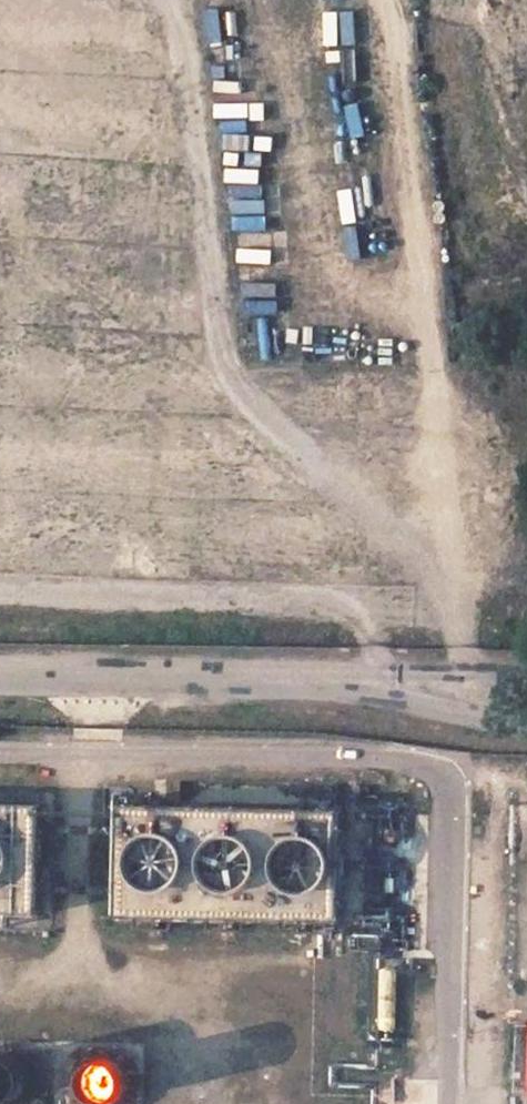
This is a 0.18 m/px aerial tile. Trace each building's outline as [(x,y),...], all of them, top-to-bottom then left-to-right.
[(0,805),(0,916),(36,917),(39,806),(0,805)] [(339,812),(119,807),(117,915),(335,923),(339,812)] [(14,1096),(17,1095),(23,1090),(26,1082),(25,1074),(23,1069),(18,1063),(12,1061),(7,1060),(0,1062),(0,1096),(5,1098),(14,1096)] [(119,1096),(124,1088),(125,1085),(124,1079),(123,1076),(120,1070),(115,1066),(109,1064),(102,1064),(94,1067),(89,1074),(87,1079),(86,1084),(89,1092),(92,1097),(99,1101),(108,1102),(114,1100),(119,1096)]
